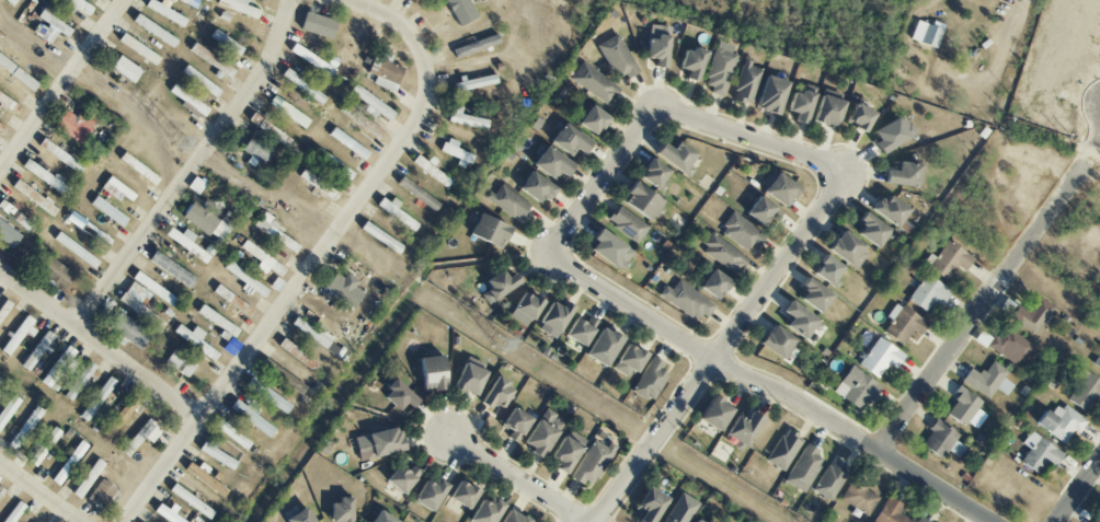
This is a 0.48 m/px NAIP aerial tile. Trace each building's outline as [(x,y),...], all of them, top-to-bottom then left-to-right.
[(74,6),(74,7),(88,17),(94,8),(82,0),(64,0),(74,6)] [(184,28),(188,20),(150,0),(149,0),(145,7),(184,28)] [(258,18),(260,11),(244,6),(246,0),(217,0),(215,5),(258,18)] [(38,22),(32,34),(50,44),(56,32),(68,38),(73,30),(55,20),(60,11),(45,3),(36,21),(38,22)] [(132,21),(170,48),(175,40),(137,13),(132,21)] [(299,32),(331,38),(335,20),(303,13),(299,32)] [(944,25),(932,21),(930,25),(916,20),(909,40),(936,49),(944,25)] [(243,50),(215,29),(209,37),(237,58),(243,50)] [(636,73),(620,34),(599,42),(614,81),(636,73)] [(144,56),(148,49),(122,35),(117,42),(144,56)] [(452,51),(455,60),(499,43),(496,35),(452,51)] [(646,35),(644,58),(654,59),(653,66),(664,67),(667,37),(646,35)] [(722,95),(738,48),(719,41),(702,88),(722,95)] [(220,72),(219,73),(229,80),(235,71),(194,43),(189,51),(220,72)] [(289,53),(331,75),(335,68),(293,46),(289,53)] [(697,82),(704,52),(683,47),(678,69),(687,71),(685,79),(697,82)] [(372,84),(393,93),(403,69),(389,63),(390,60),(374,54),(366,73),(375,77),(372,84)] [(110,69),(134,84),(142,70),(119,56),(110,69)] [(619,86),(580,63),(569,81),(608,104),(619,86)] [(733,101),(752,106),(761,68),(742,63),(733,101)] [(216,99),(221,91),(185,66),(180,73),(216,99)] [(453,93),(496,84),(494,75),(463,82),(463,81),(451,83),(453,93)] [(787,82),(764,75),(755,108),(778,115),(787,82)] [(204,118),(209,110),(174,84),(168,92),(204,118)] [(389,122),(395,113),(354,85),(348,93),(367,106),(363,112),(374,120),(377,115),(389,122)] [(795,113),(794,121),(806,124),(814,87),(804,85),(802,94),(791,92),(787,111),(795,113)] [(1,94),(0,95),(0,106),(15,115),(20,106),(1,94)] [(842,101),(820,94),(812,120),(834,127),(842,101)] [(311,121),(273,95),(268,104),(305,130),(311,121)] [(844,121),(864,132),(874,113),(854,103),(844,121)] [(576,123),(595,136),(608,118),(589,104),(576,123)] [(462,109),(450,107),(448,124),(488,129),(489,120),(461,116),(462,109)] [(53,126),(80,144),(95,122),(80,113),(77,118),(64,109),(53,126)] [(249,119),(273,141),(281,133),(257,111),(249,119)] [(869,132),(881,153),(915,134),(903,113),(869,132)] [(583,154),(591,142),(562,122),(549,142),(572,158),(577,150),(583,154)] [(365,159),(370,151),(332,129),(328,137),(365,159)] [(263,168),(274,150),(250,136),(241,151),(250,156),(245,163),(252,167),(255,163),(263,168)] [(37,146),(80,176),(85,168),(42,138),(37,146)] [(476,156),(457,150),(459,143),(446,138),(440,155),(472,166),(476,156)] [(694,153),(675,140),(670,148),(659,141),(652,154),(687,177),(692,170),(686,166),(694,153)] [(559,174),(565,178),(573,166),(544,146),(531,165),(554,181),(559,174)] [(348,183),(354,173),(319,149),(312,158),(348,183)] [(118,159),(153,186),(159,179),(124,151),(118,159)] [(427,162),(417,155),(412,162),(446,188),(453,179),(428,160),(427,162)] [(637,176),(654,189),(668,171),(650,158),(637,176)] [(919,164),(897,161),(896,170),(884,169),(882,183),(916,187),(919,164)] [(297,179),(333,200),(338,192),(302,170),(297,179)] [(517,190),(537,201),(540,196),(548,201),(556,187),(528,171),(517,190)] [(761,192),(783,207),(797,187),(774,172),(761,192)] [(136,196),(109,176),(100,189),(119,202),(123,197),(132,203),(136,196)] [(442,203),(400,178),(396,187),(437,211),(442,203)] [(10,187),(53,218),(59,211),(16,179),(10,187)] [(619,200),(646,221),(661,202),(633,181),(619,200)] [(489,191),(484,200),(520,221),(530,203),(500,186),(495,195),(489,191)] [(907,209),(883,192),(870,210),(895,227),(907,209)] [(128,219),(96,196),(89,205),(122,228),(128,219)] [(776,221),(782,210),(754,196),(744,215),(762,225),(767,217),(776,221)] [(421,223),(392,204),(392,205),(381,198),(375,206),(414,232),(421,223)] [(182,216),(222,243),(234,225),(223,218),(221,221),(192,201),(182,216)] [(648,227),(618,206),(606,222),(637,243),(648,227)] [(20,216),(11,211),(7,218),(30,231),(32,226),(19,218),(20,216)] [(68,216),(107,246),(111,241),(72,211),(68,216)] [(875,248),(888,229),(862,211),(855,221),(861,225),(855,234),(875,248)] [(299,246),(275,232),(280,222),(261,212),(253,228),(296,252),(299,246)] [(468,235),(500,249),(510,228),(477,213),(468,235)] [(757,247),(765,235),(733,213),(719,232),(745,251),(751,242),(757,247)] [(12,249),(22,236),(0,220),(0,240),(12,249)] [(358,230),(398,255),(404,246),(364,222),(358,230)] [(164,234),(205,265),(210,258),(191,243),(196,237),(185,228),(180,235),(170,227),(164,234)] [(586,251),(621,270),(633,249),(597,230),(586,251)] [(856,269),(868,249),(837,231),(825,252),(856,269)] [(53,239),(92,268),(97,261),(58,232),(53,239)] [(747,258),(712,234),(700,251),(736,275),(747,258)] [(964,272),(973,258),(947,241),(936,257),(930,254),(923,265),(948,281),(957,267),(964,272)] [(196,279),(154,250),(147,260),(189,289),(196,279)] [(828,285),(841,267),(823,254),(810,272),(828,285)] [(63,290),(74,275),(49,256),(37,271),(63,290)] [(268,291),(229,260),(223,267),(262,299),(268,291)] [(729,281),(711,269),(698,288),(715,300),(729,281)] [(505,277),(501,270),(483,280),(489,290),(481,294),(486,303),(518,285),(512,273),(505,277)] [(351,309),(362,293),(354,288),(358,282),(345,273),(342,278),(334,272),(322,289),(351,309)] [(932,301),(940,307),(951,290),(924,274),(907,300),(926,312),(932,301)] [(802,290),(797,300),(819,313),(831,293),(803,277),(797,287),(802,290)] [(700,324),(713,305),(678,280),(671,290),(665,286),(658,295),(700,324)] [(116,302),(158,331),(164,322),(142,307),(151,295),(131,281),(116,302)] [(512,311),(532,320),(541,301),(521,292),(512,311)] [(1033,335),(1054,308),(1038,297),(1026,312),(1017,305),(1009,316),(1033,335)] [(3,299),(0,304),(0,327),(12,304),(3,299)] [(788,318),(783,326),(801,339),(815,320),(788,299),(779,311),(788,318)] [(563,301),(560,307),(551,302),(535,327),(553,339),(573,308),(563,301)] [(902,346),(908,336),(915,341),(927,324),(895,303),(886,316),(891,319),(882,333),(902,346)] [(0,351),(10,358),(28,333),(29,334),(36,323),(26,315),(0,351)] [(290,325),(325,349),(330,342),(295,317),(290,325)] [(573,318),(563,337),(583,347),(597,322),(588,317),(585,324),(573,318)] [(794,341),(772,324),(757,343),(780,360),(794,341)] [(200,342),(205,333),(194,327),(191,332),(178,325),(172,335),(215,360),(219,353),(200,342)] [(1015,368),(1032,347),(1005,325),(988,346),(1015,368)] [(582,356),(604,368),(620,338),(598,327),(582,356)] [(21,366),(31,374),(57,339),(47,331),(21,366)] [(858,367),(878,378),(887,363),(895,368),(904,354),(875,337),(858,367)] [(317,362),(281,340),(276,348),(312,370),(317,362)] [(644,354),(626,343),(611,369),(629,379),(644,354)] [(63,371),(67,374),(80,355),(67,345),(41,382),(51,388),(63,371)] [(165,362),(188,378),(197,365),(174,348),(165,362)] [(1091,364),(1099,370),(1099,351),(1091,364)] [(417,357),(419,391),(442,390),(441,356),(417,357)] [(486,366),(465,357),(452,387),(474,396),(486,366)] [(632,391),(652,403),(668,375),(660,370),(664,364),(652,357),(632,391)] [(987,399),(995,389),(1006,396),(1013,385),(1003,378),(1007,371),(991,360),(981,375),(969,368),(960,381),(987,399)] [(63,396),(71,402),(97,368),(89,362),(63,396)] [(300,396),(306,385),(270,365),(264,375),(300,396)] [(860,412),(879,387),(850,365),(831,391),(860,412)] [(1095,399),(1099,402),(1099,382),(1081,370),(1063,400),(1085,414),(1095,399)] [(117,382),(108,376),(80,417),(88,423),(117,382)] [(291,406),(251,377),(244,385),(285,415),(291,406)] [(514,389),(496,377),(478,403),(486,409),(491,402),(501,408),(514,389)] [(410,408),(417,400),(394,379),(380,395),(398,411),(404,403),(410,408)] [(965,427),(981,400),(960,388),(945,415),(965,427)] [(138,399),(129,393),(103,436),(112,441),(138,399)] [(11,396),(0,411),(0,430),(19,401),(11,396)] [(731,407),(709,396),(697,421),(719,431),(731,407)] [(250,399),(245,406),(235,399),(229,408),(269,437),(275,429),(254,414),(259,406),(250,399)] [(1064,444),(1072,431),(1078,434),(1087,421),(1057,403),(1050,414),(1042,409),(1032,424),(1064,444)] [(43,410),(34,405),(9,447),(19,453),(43,410)] [(508,438),(516,443),(531,419),(511,407),(501,425),(512,431),(508,438)] [(541,458),(561,423),(554,419),(556,414),(543,407),(521,447),(541,458)] [(734,414),(723,436),(745,447),(761,417),(749,411),(744,420),(734,414)] [(965,448),(955,442),(959,435),(934,419),(927,431),(930,433),(921,447),(941,460),(947,451),(958,458),(965,448)] [(145,439),(151,443),(161,432),(148,420),(120,451),(128,458),(145,439)] [(251,443),(219,420),(213,427),(246,450),(251,443)] [(30,464),(38,468),(59,431),(51,426),(30,464)] [(353,437),(358,461),(402,450),(396,427),(353,437)] [(554,469),(564,475),(585,440),(567,429),(549,458),(558,463),(554,469)] [(801,438),(782,429),(767,464),(786,472),(801,438)] [(1043,464),(1051,470),(1062,454),(1029,431),(1021,443),(1028,448),(1019,462),(1036,475),(1043,464)] [(216,451),(220,443),(207,436),(199,453),(234,470),(238,462),(216,451)] [(608,442),(605,447),(594,440),(570,476),(589,488),(616,447),(608,442)] [(803,493),(825,457),(805,446),(784,481),(803,493)] [(74,450),(50,479),(58,486),(82,457),(74,450)] [(104,463),(95,458),(73,495),(82,501),(104,463)] [(849,467),(831,458),(813,493),(831,502),(849,467)] [(200,463),(196,468),(188,463),(183,470),(222,498),(227,491),(207,477),(211,471),(200,463)] [(412,467),(408,473),(395,465),(384,483),(405,495),(419,471),(412,467)] [(447,485),(435,478),(431,484),(424,480),(411,501),(430,512),(447,485)] [(116,489),(100,479),(86,501),(101,511),(116,489)] [(446,498),(467,510),(478,491),(457,479),(446,498)] [(878,496),(850,482),(840,502),(868,516),(878,496)] [(215,512),(173,484),(168,492),(210,519),(215,512)] [(666,498),(645,486),(633,506),(642,511),(636,521),(637,521),(652,521),(666,498)] [(680,492),(663,521),(687,521),(698,503),(680,492)] [(886,496),(872,521),(908,521),(909,520),(899,514),(903,506),(886,496)] [(328,521),(350,521),(349,497),(336,498),(336,503),(328,503),(328,521)] [(490,498),(488,503),(478,499),(467,521),(493,521),(502,504),(490,498)] [(26,507),(18,501),(2,521),(15,521),(26,507)] [(166,521),(185,521),(170,514),(172,511),(158,504),(152,515),(166,521)] [(285,521),(314,521),(305,506),(283,519),(285,521)] [(506,509),(498,521),(526,521),(527,520),(506,509)] [(396,520),(376,510),(370,521),(395,521),(396,520)]
